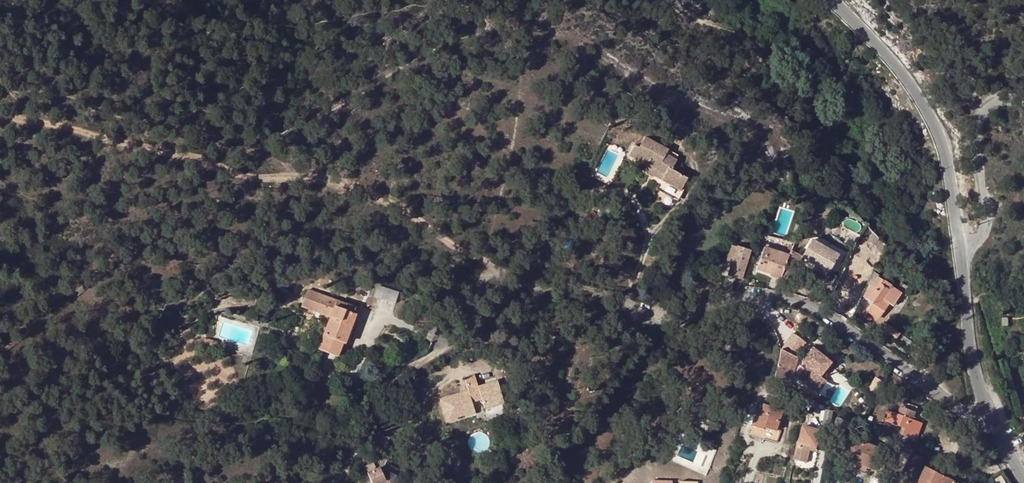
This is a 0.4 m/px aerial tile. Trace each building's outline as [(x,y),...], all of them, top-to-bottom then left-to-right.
[(677,159),(676,158),(666,154),(668,149),(645,136),(639,147),(634,145),(628,156),(646,165),(664,176),(661,181),(681,191),(687,179),(672,170),(677,159)] [(666,154),(676,158),(678,155),(668,149),(666,154)] [(661,180),(661,181),(664,176),(646,165),(642,172),(653,178),(653,177),(661,180)] [(661,181),(661,180),(656,190),(676,200),(681,191),(661,181)] [(768,236),(765,244),(790,252),(790,251),(794,242),(768,236)] [(812,241),(803,256),(829,272),(838,256),(812,241)] [(765,244),(765,247),(789,255),(790,252),(765,244)] [(741,278),(749,251),(732,246),(726,266),(731,267),(729,274),(741,278)] [(771,276),(780,279),(781,277),(785,267),(789,255),(765,247),(757,268),(771,274),(771,276)] [(790,251),(790,252),(789,255),(785,267),(797,272),(803,256),(790,251)] [(854,286),(867,266),(855,258),(842,278),(854,286)] [(785,267),(781,277),(793,281),(797,272),(785,267)] [(873,272),(867,284),(870,286),(877,276),(878,275),(873,272)] [(897,290),(877,276),(870,286),(863,297),(872,304),(867,312),(878,318),(888,304),(896,291),(897,290)] [(395,302),(399,290),(378,283),(374,295),(395,302)] [(907,287),(901,283),(898,289),(904,293),(907,287)] [(902,295),(896,291),(888,304),(893,307),(902,295)] [(332,303),(320,299),(316,310),(331,316),(322,339),(334,343),(337,337),(345,340),(355,312),(332,303)] [(790,334),(781,321),(774,327),(783,339),(790,334)] [(885,324),(880,331),(895,341),(900,334),(885,324)] [(784,352),(797,357),(801,345),(788,339),(784,352)] [(819,376),(830,363),(830,362),(819,353),(813,348),(801,362),(807,366),(798,378),(816,393),(825,381),(819,376)] [(830,362),(830,363),(834,366),(837,362),(822,350),(819,353),(830,362)] [(789,386),(797,357),(784,352),(775,382),(789,386)] [(504,404),(496,381),(478,387),(474,376),(464,379),(468,391),(469,395),(461,397),(460,393),(440,400),(447,422),(457,419),(457,417),(464,415),(464,416),(475,413),(471,402),(481,399),(485,410),(504,405),(504,404)] [(875,394),(884,381),(878,377),(869,390),(875,394)] [(506,378),(496,381),(504,404),(513,401),(506,378)] [(775,432),(781,410),(764,404),(762,411),(759,410),(753,427),(762,430),(763,427),(775,432)] [(803,408),(796,406),(794,414),(801,415),(803,408)] [(909,438),(916,440),(922,423),(887,410),(884,421),(905,428),(903,435),(909,438)] [(843,429),(845,423),(836,419),(834,425),(843,429)] [(804,426),(794,460),(805,463),(810,446),(816,448),(820,431),(804,426)] [(900,436),(898,441),(906,445),(908,440),(900,436)] [(906,445),(919,451),(923,443),(916,440),(909,438),(908,440),(906,445)] [(862,467),(867,469),(874,471),(882,450),(851,439),(843,460),(862,467)] [(902,451),(910,456),(913,451),(894,442),(891,448),(901,453),(902,451)] [(902,473),(910,456),(902,451),(901,453),(893,468),(902,473)] [(396,476),(390,473),(379,468),(368,473),(372,482),(399,482),(396,476)] [(926,469),(918,482),(953,482),(926,469)]
